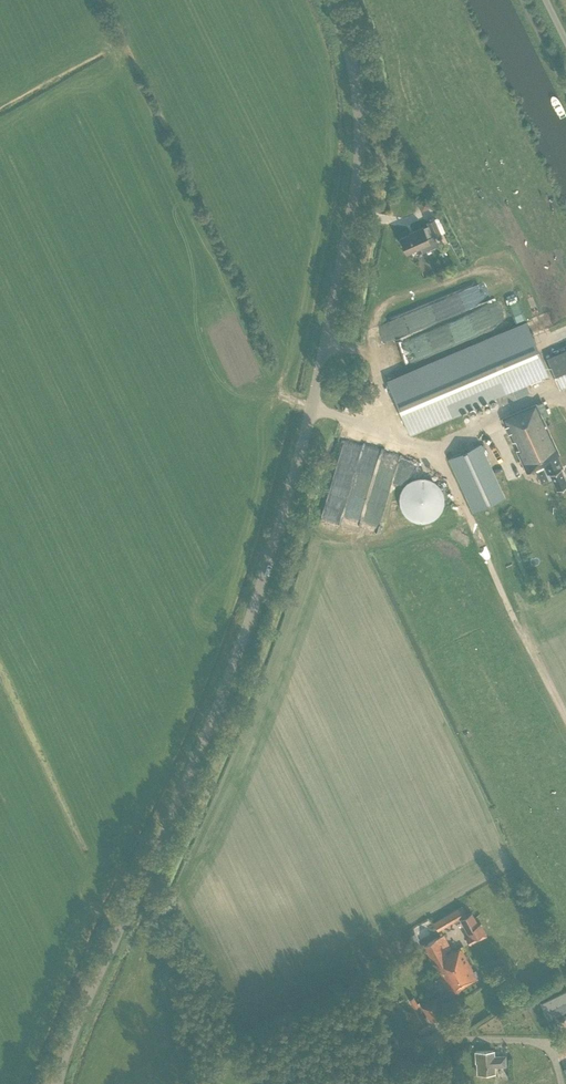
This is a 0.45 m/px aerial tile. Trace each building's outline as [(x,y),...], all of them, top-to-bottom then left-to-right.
[(407,251),(420,245),(422,249),(438,242),(434,234),(440,231),(434,217),(427,220),(428,223),(423,225),(422,225),(412,229),(413,230),(400,236),(407,251)] [(549,374),(526,321),(442,357),(386,381),(409,434),(495,397),(499,405),(515,398),(512,390),(549,374)] [(546,356),(559,387),(565,384),(565,348),(546,356)] [(556,452),(557,451),(540,411),(538,408),(536,403),(503,419),(507,424),(504,426),(526,472),(543,464),(547,473),(550,472),(557,487),(565,483),(565,481),(560,467),(562,466),(556,452)] [(473,511),(504,497),(479,444),(449,457),(473,511)] [(423,522),(426,522),(429,521),(432,519),(435,518),(438,515),(440,513),(441,510),(443,507),(444,504),(444,501),(444,498),(443,494),(442,491),(441,488),(439,486),(437,483),(434,481),(431,480),(428,478),(425,478),(422,477),(419,478),(416,478),(412,479),(410,481),(407,483),(405,485),(403,488),(401,491),(400,494),(399,497),(399,500),(400,503),(400,507),(402,510),(403,512),(405,515),(408,517),(410,519),(413,520),(416,521),(420,522),(423,522)] [(467,914),(462,905),(434,921),(438,930),(459,918),(469,936),(466,937),(470,944),(487,935),(480,922),(478,923),(472,911),(467,914)] [(451,948),(444,934),(423,945),(447,991),(453,988),(455,991),(477,979),(476,977),(477,977),(462,948),(460,949),(460,948),(454,951),(453,949),(447,952),(446,951),(451,948)] [(541,1001),(545,1011),(565,1000),(565,989),(541,1001)] [(444,1012),(435,997),(421,1005),(430,1021),(444,1012)] [(480,1073),(496,1072),(495,1065),(506,1064),(506,1055),(495,1056),(495,1050),(477,1051),(477,1057),(479,1057),(480,1073)]
